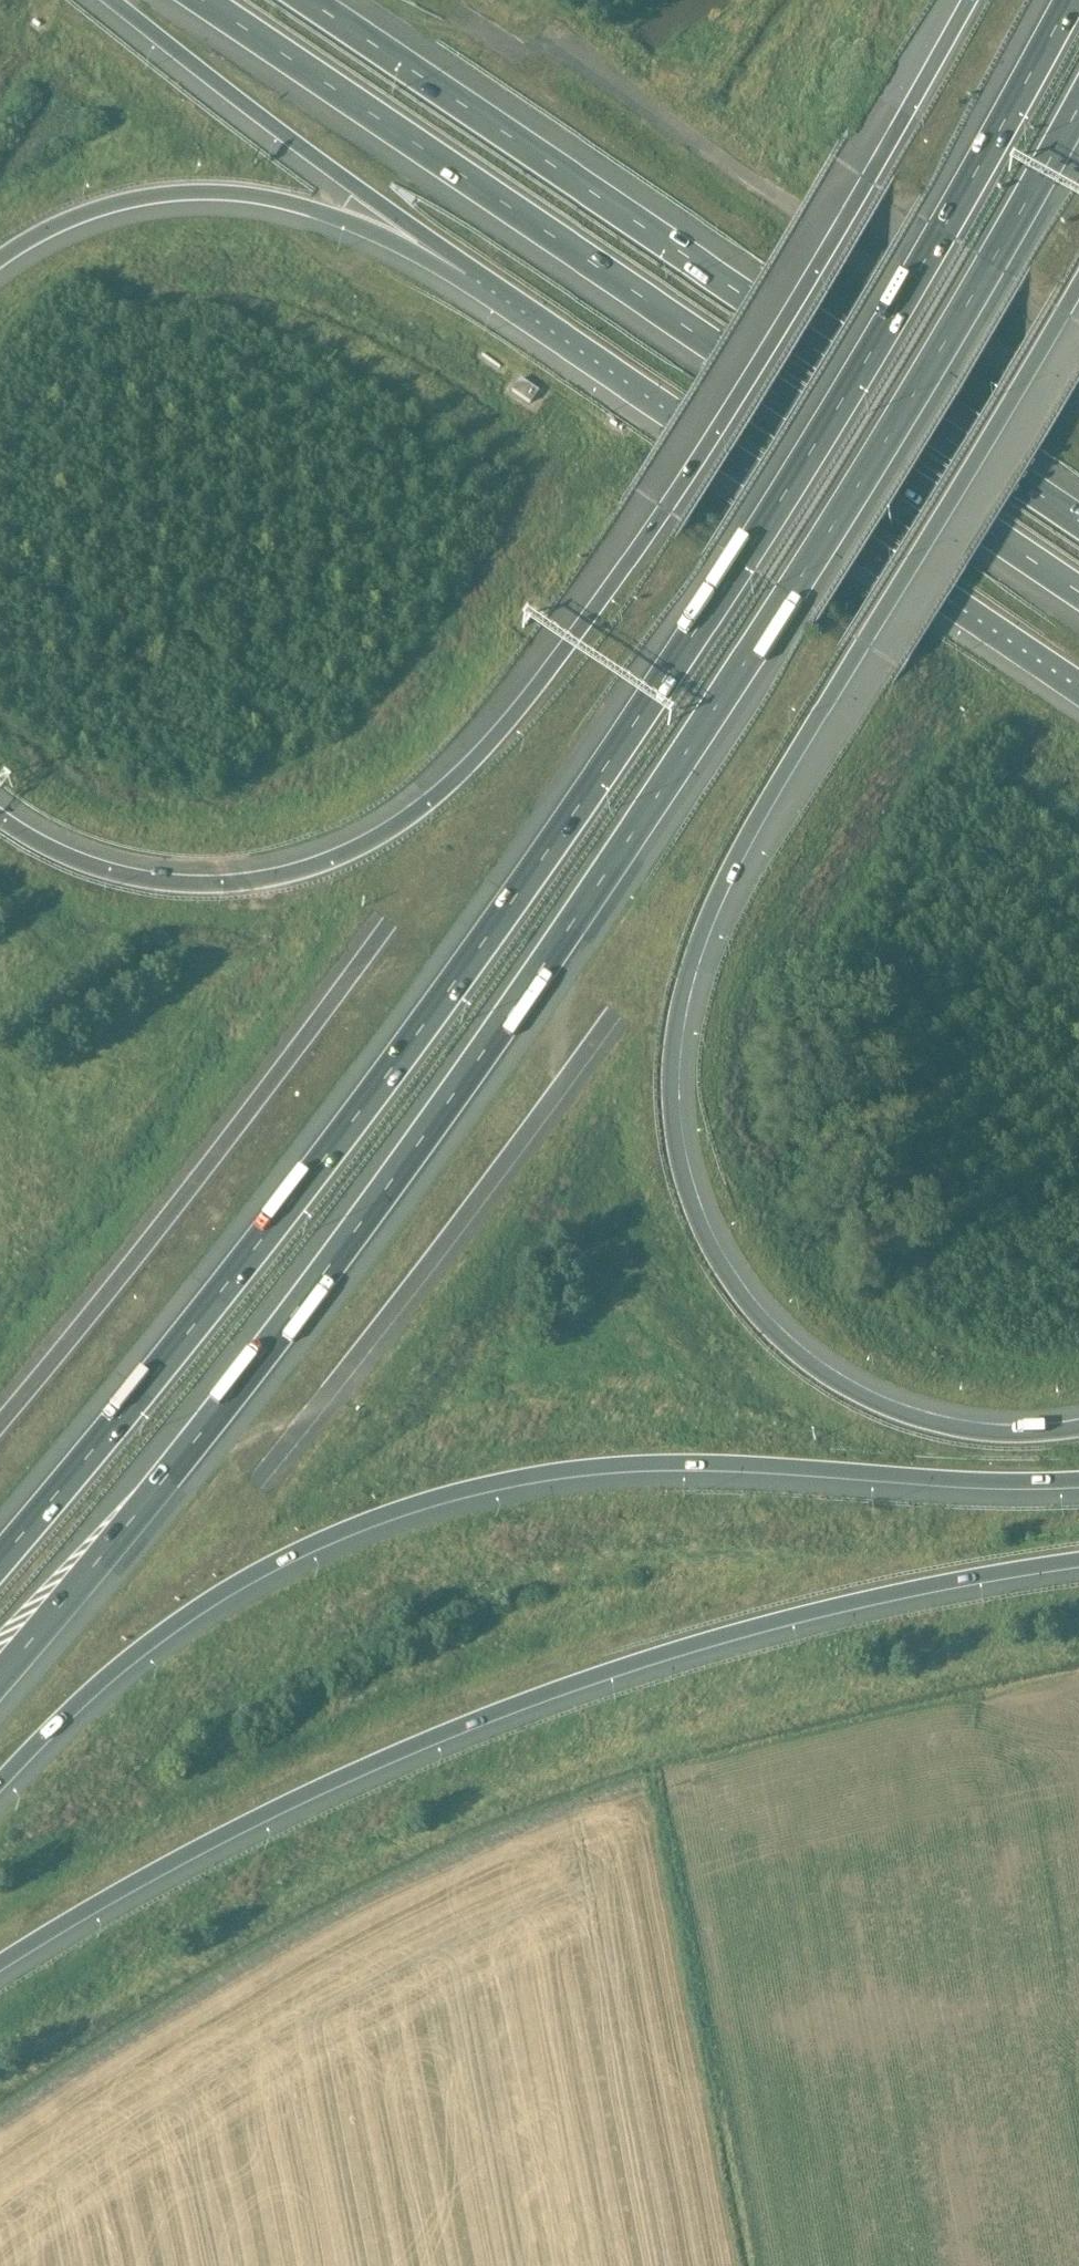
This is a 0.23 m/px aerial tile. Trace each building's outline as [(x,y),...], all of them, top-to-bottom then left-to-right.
[(534,404),(540,387),(520,379),(513,396),(534,404)]
